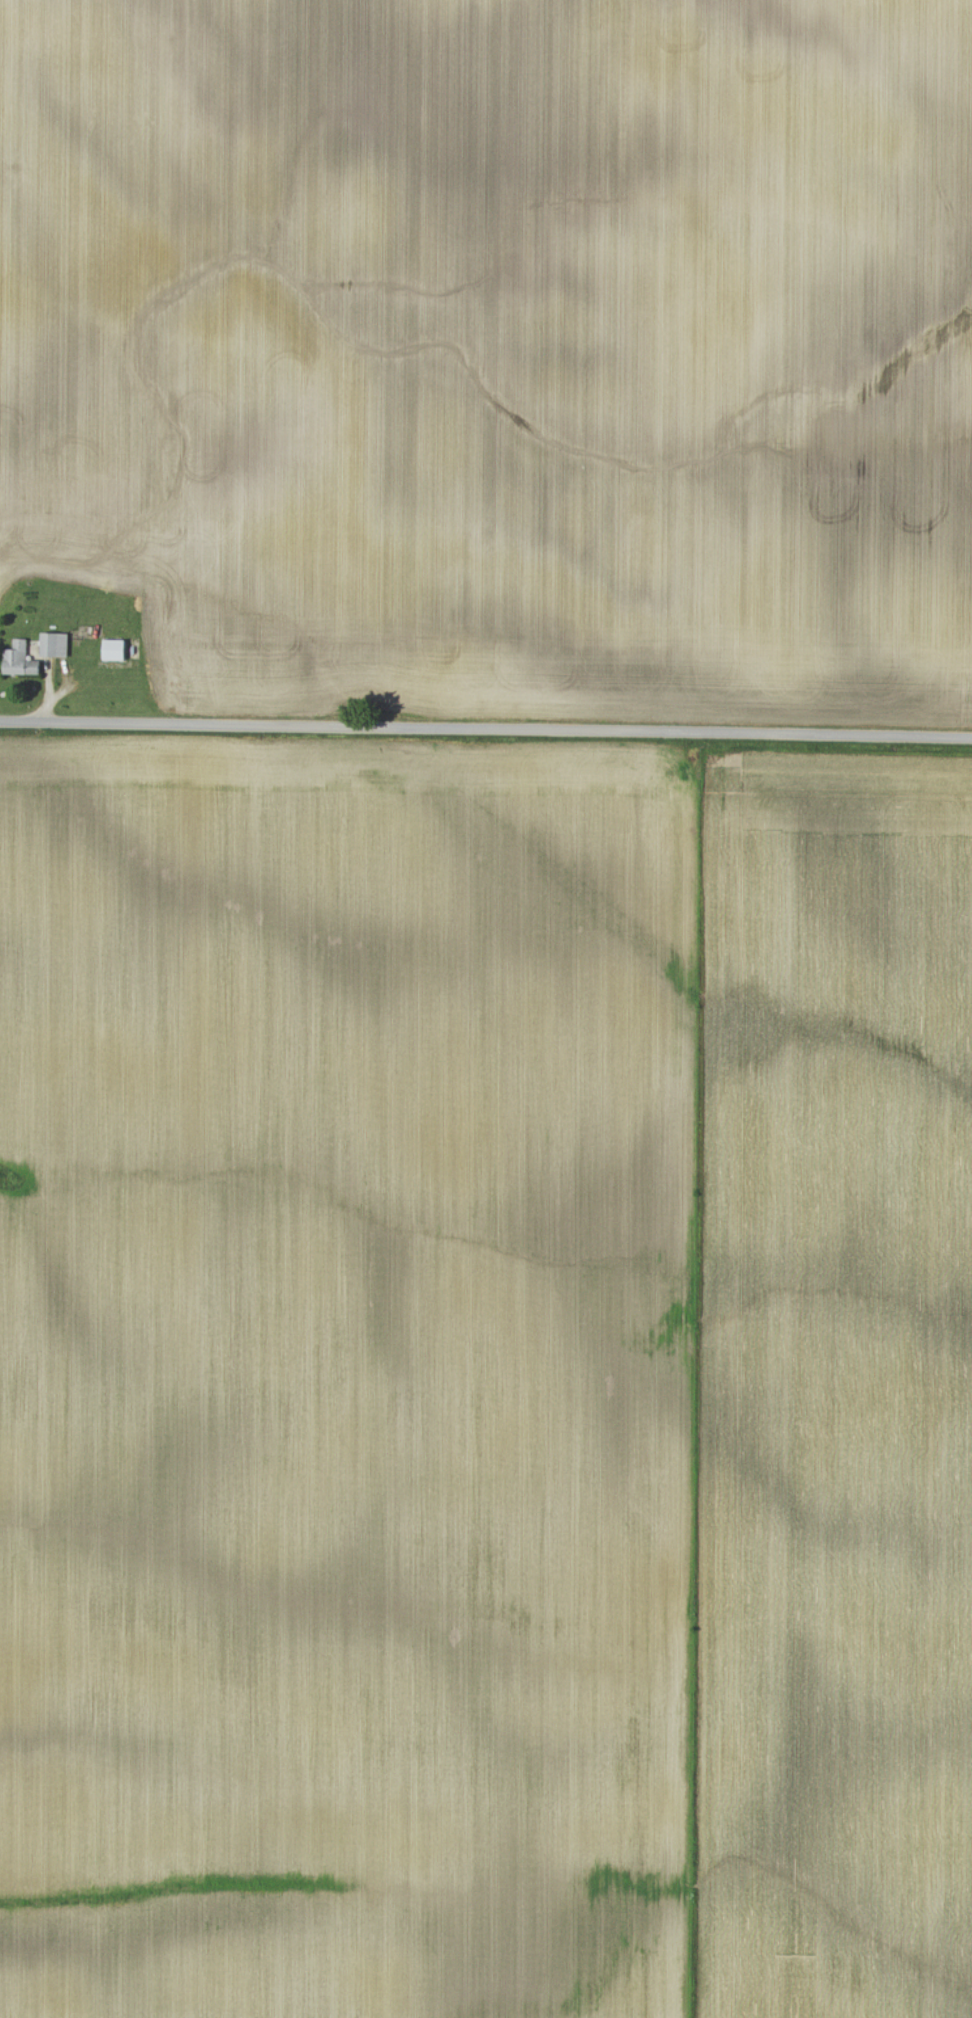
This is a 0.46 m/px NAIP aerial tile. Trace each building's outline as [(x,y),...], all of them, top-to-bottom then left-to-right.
[(124,639),(103,639),(103,659),(124,659),(124,639)]
